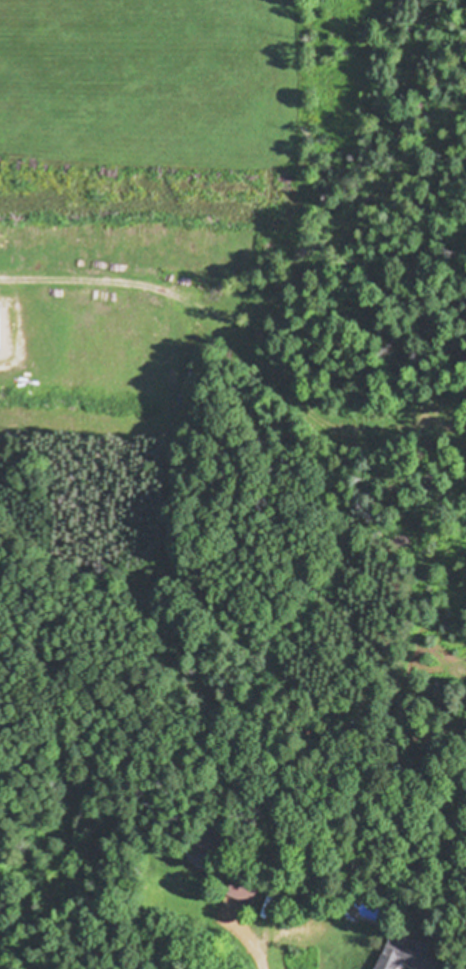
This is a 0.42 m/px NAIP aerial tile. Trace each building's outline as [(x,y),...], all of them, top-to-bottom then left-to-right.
[(254,905),(261,880),(235,873),(228,899),(254,905)] [(441,952),(416,944),(415,947),(390,938),(379,968),(400,968),(401,966),(409,968),(435,968),(441,952)]
